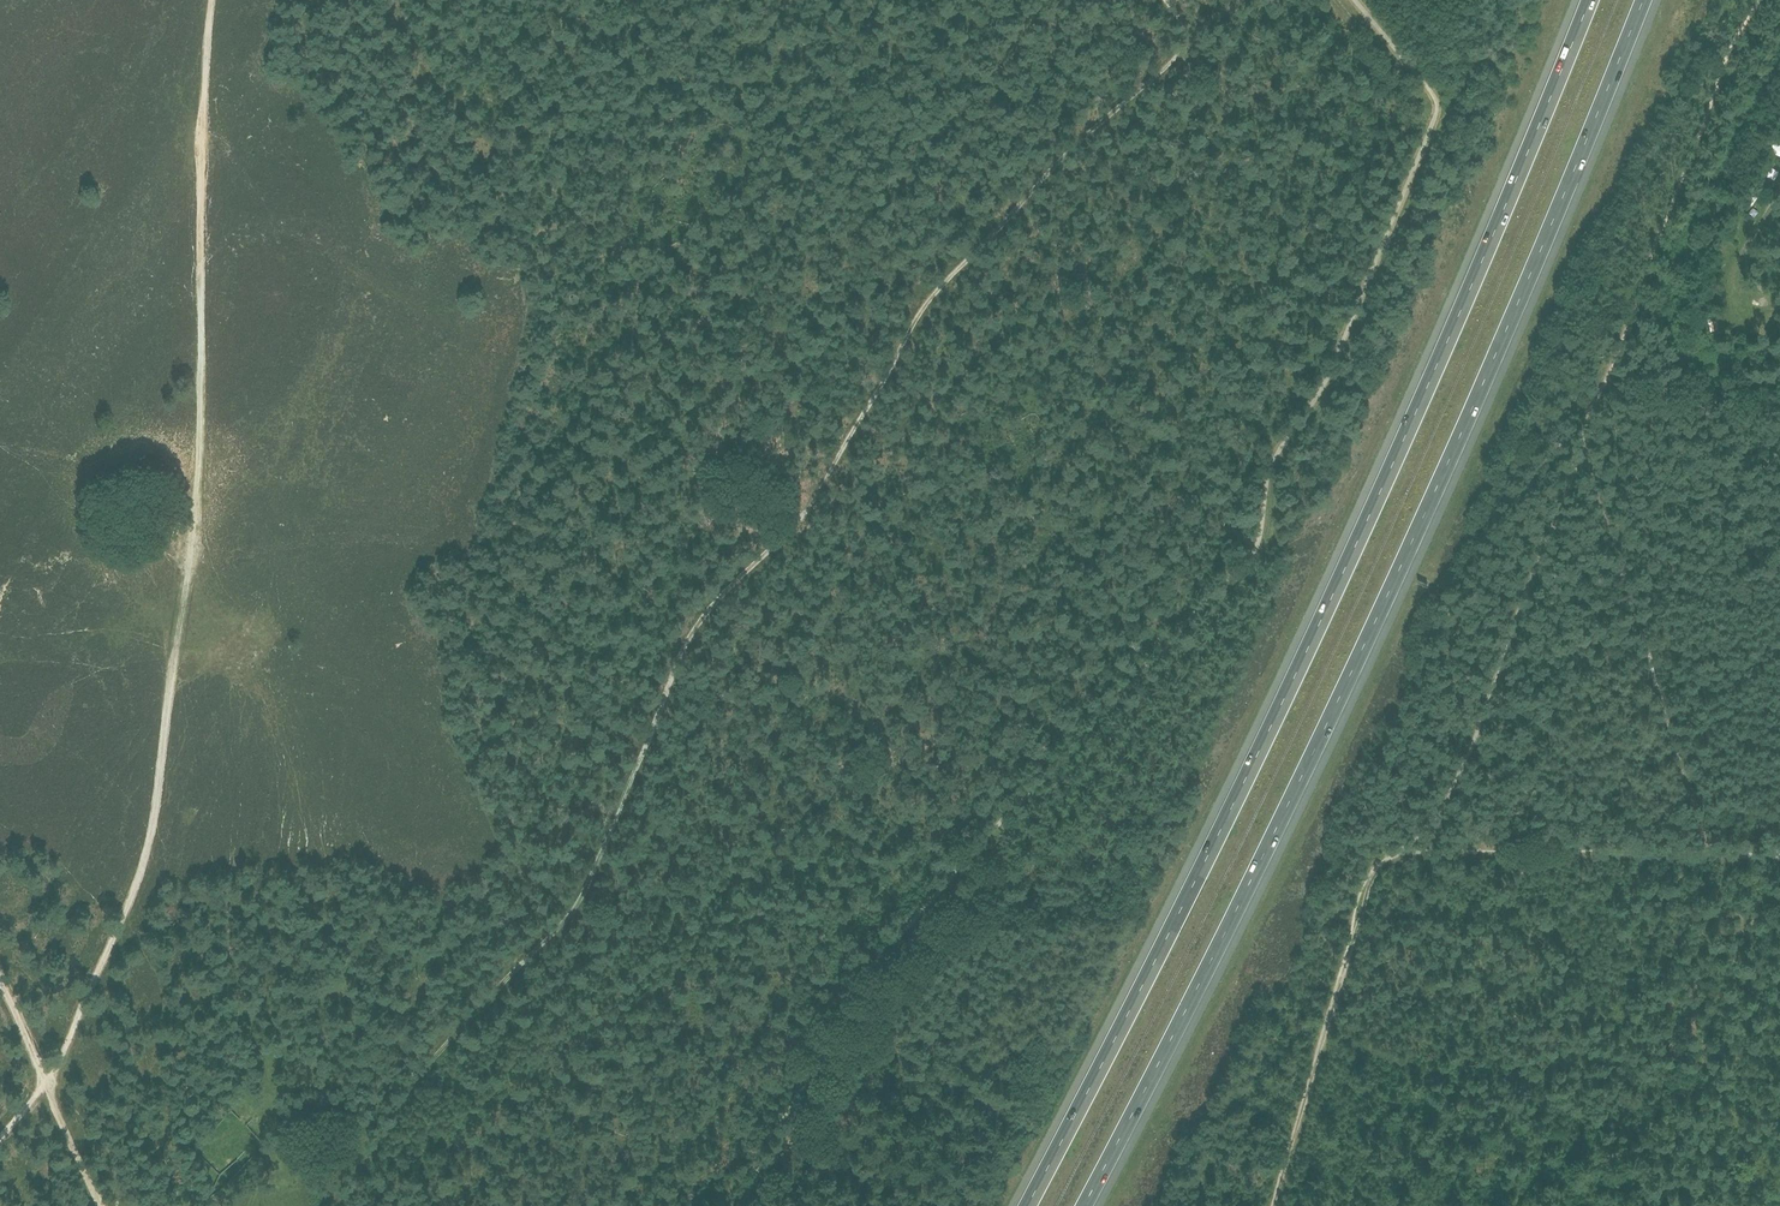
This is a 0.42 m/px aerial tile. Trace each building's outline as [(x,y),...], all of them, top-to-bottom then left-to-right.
[(1766,197),(1769,188),(1758,183),(1754,192),(1766,197)] [(1179,1058),(1183,1046),(1176,1043),(1171,1054),(1179,1058)]
